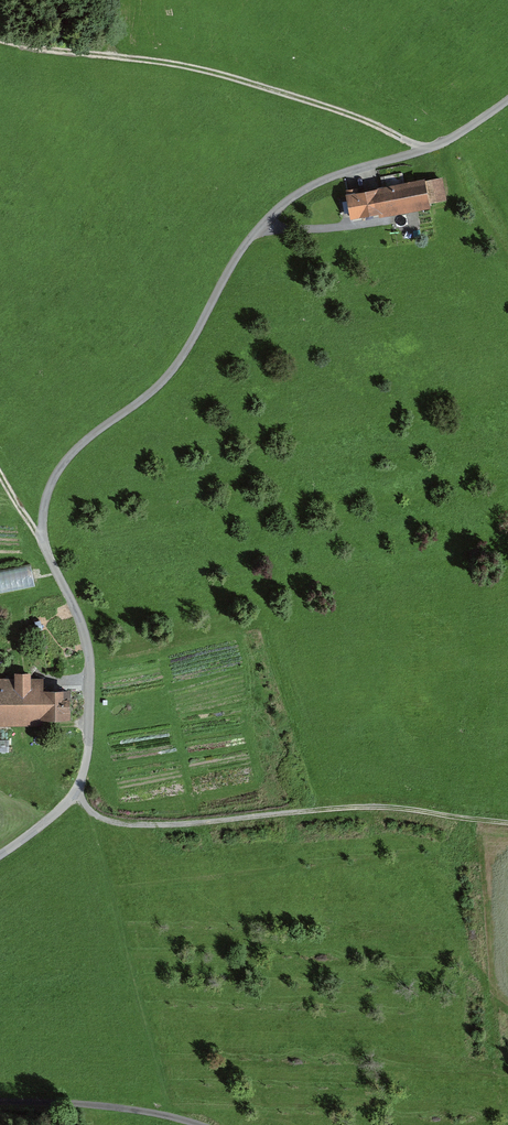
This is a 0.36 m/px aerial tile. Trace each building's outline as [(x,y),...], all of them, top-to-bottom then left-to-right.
[(352,216),(447,198),(442,174),(347,192),(352,216)] [(36,587),(33,564),(0,568),(0,592),(36,587)] [(40,620),(34,622),(37,631),(43,629),(40,620)] [(33,670),(16,670),(16,678),(0,678),(0,723),(46,724),(46,717),(72,717),(72,689),(50,689),(50,675),(33,675),(33,670)]
